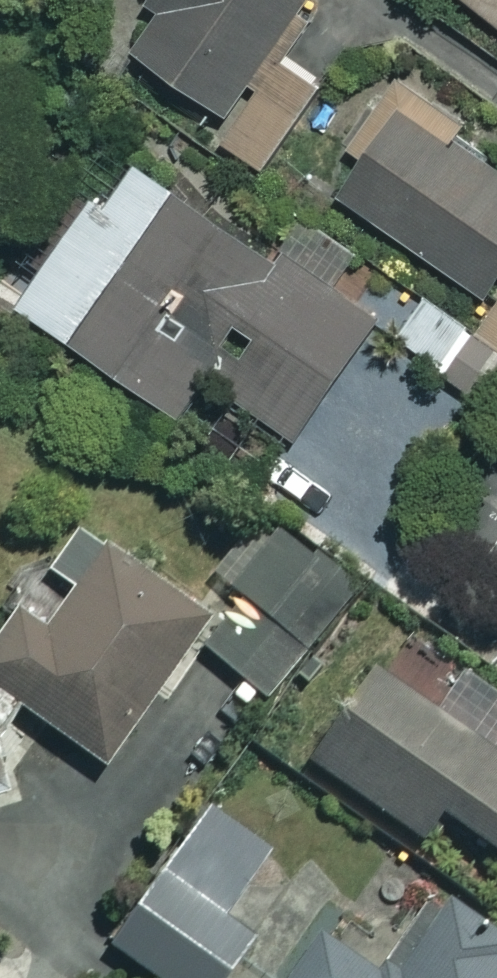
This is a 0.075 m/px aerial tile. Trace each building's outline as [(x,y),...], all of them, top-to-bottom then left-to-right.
[(98,19),(217,111),(303,0),(112,0),(98,19)] [(496,24),(496,0),(467,0),(496,24)] [(396,91),(327,184),(482,299),(496,280),(496,166),(396,91)] [(286,439),(370,327),(127,148),(17,297),(175,413),(201,377),(286,439)] [(472,333),(427,298),(397,336),(442,371),(472,333)] [(348,591),(257,520),(213,577),(241,598),(203,648),(265,696),(348,591)] [(105,551),(41,633),(17,614),(0,635),(0,692),(96,767),(204,628),(105,551)] [(496,855),(496,753),(369,668),(305,765),(432,850),(450,823),(496,855)] [(202,811),(108,949),(151,977),(220,977),(248,936),(217,915),(261,851),(202,811)] [(438,899),(388,977),(496,977),(496,937),(438,899)] [(312,939),(287,977),(373,977),(312,939)]
